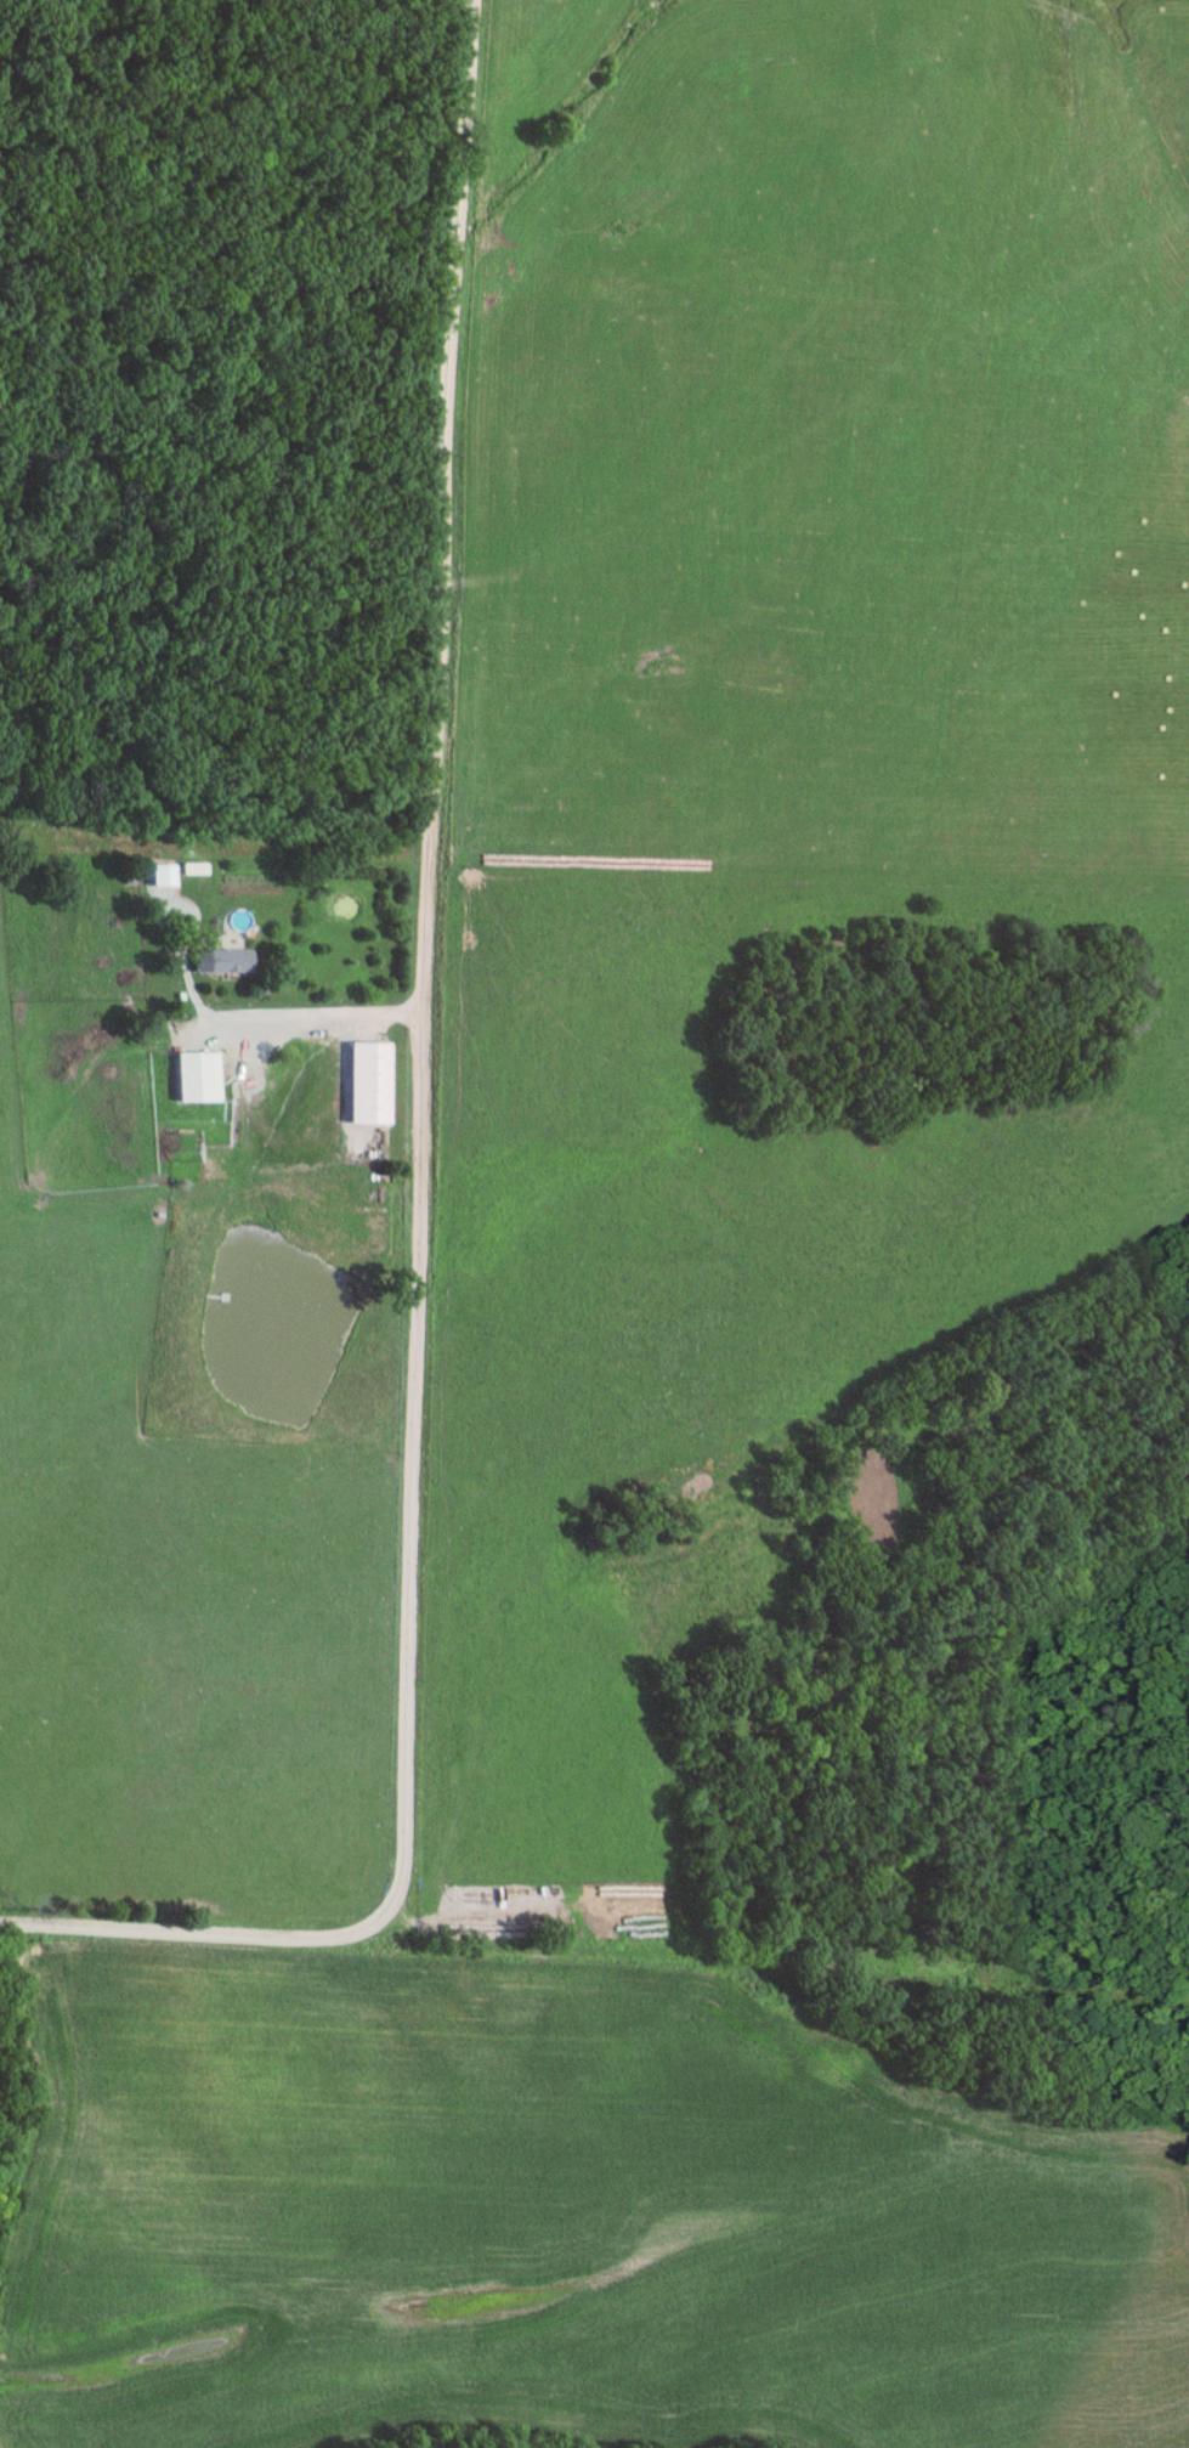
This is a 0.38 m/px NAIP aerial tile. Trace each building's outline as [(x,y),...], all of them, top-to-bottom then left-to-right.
[(178,888),(178,859),(153,859),(153,888),(178,888)] [(210,873),(210,862),(185,862),(185,873),(210,873)] [(256,947),(209,947),(209,970),(256,970),(256,947)] [(393,1121),(393,1040),(353,1040),(353,1121),(393,1121)] [(223,1050),(181,1050),(181,1099),(223,1099),(223,1050)]
